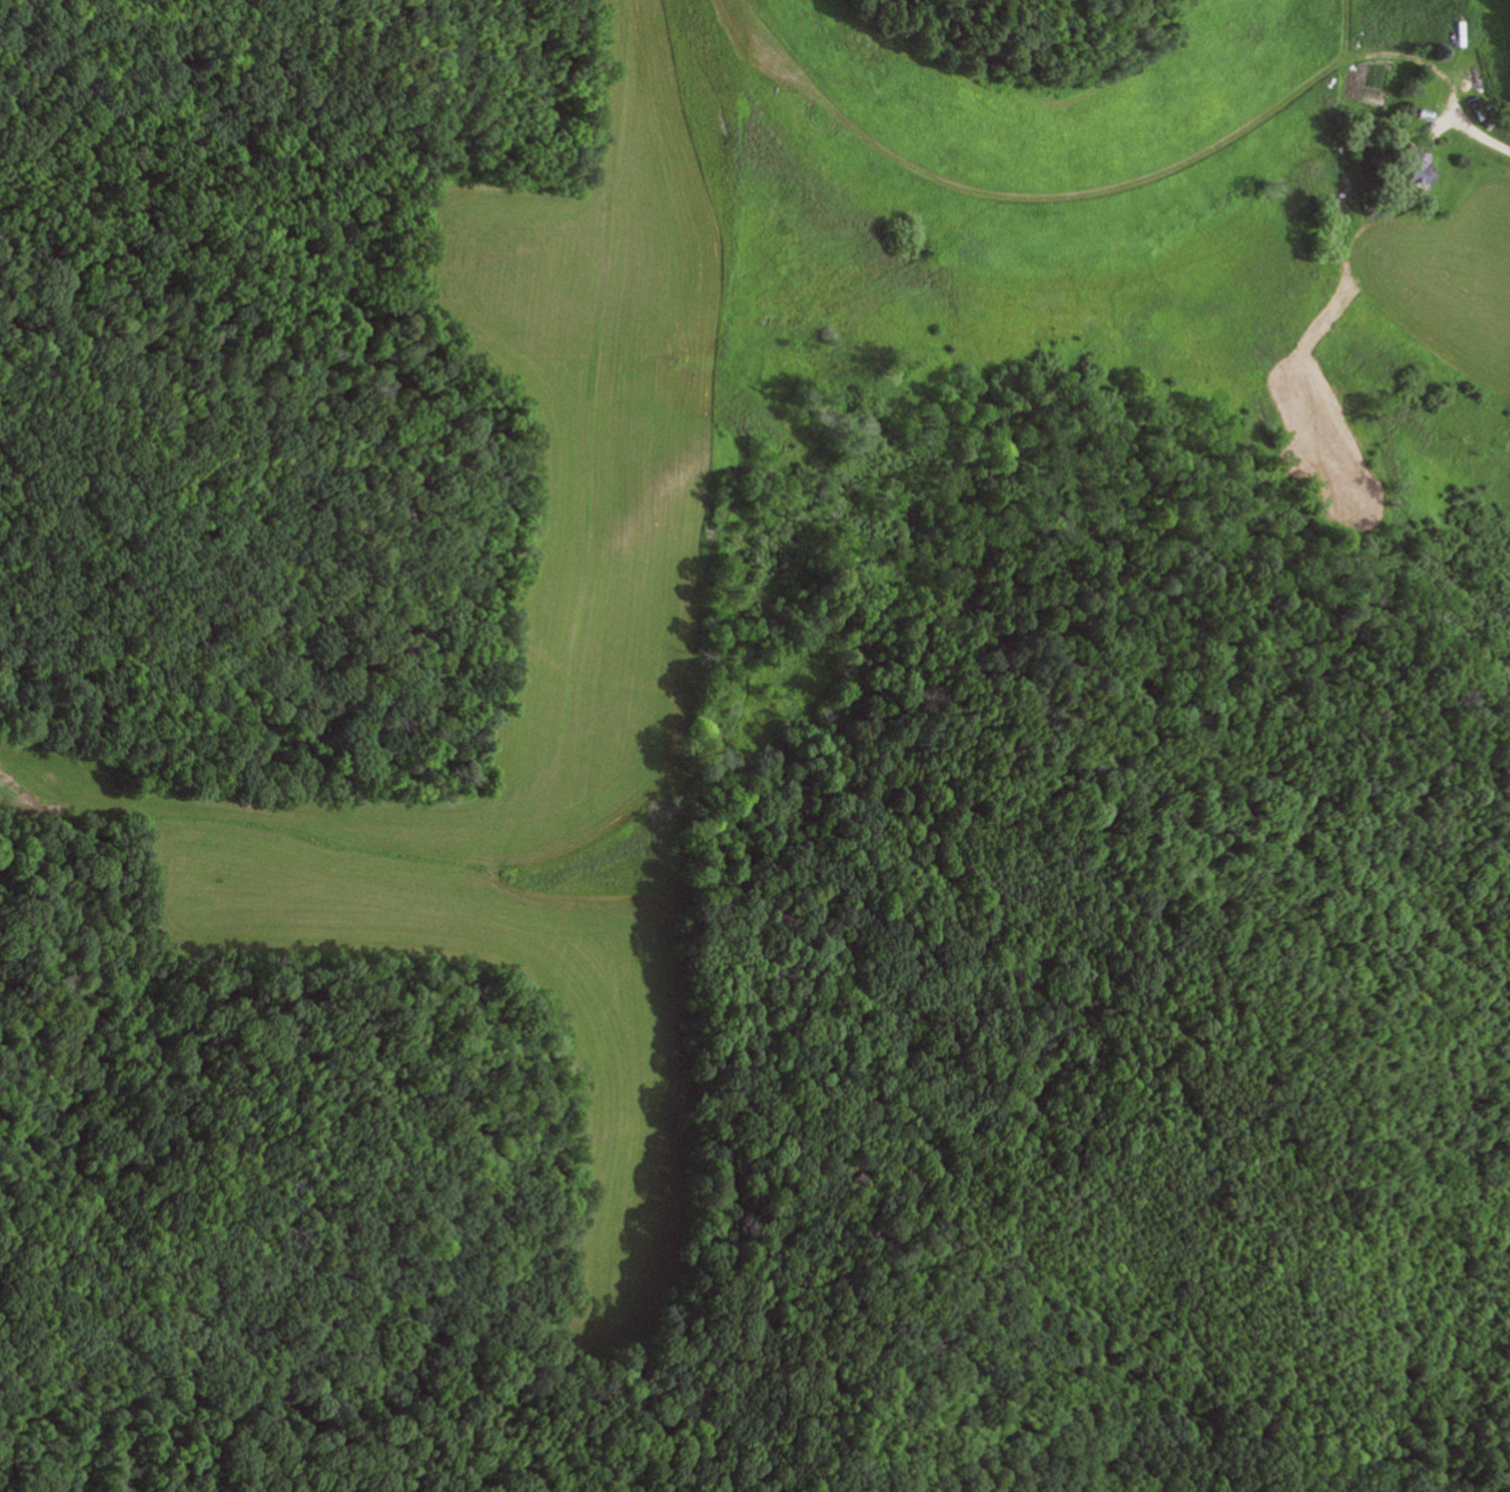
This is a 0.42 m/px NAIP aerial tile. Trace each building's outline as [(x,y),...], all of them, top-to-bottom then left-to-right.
[(1426,153),(1401,151),(1398,183),(1423,185),(1426,153)]
